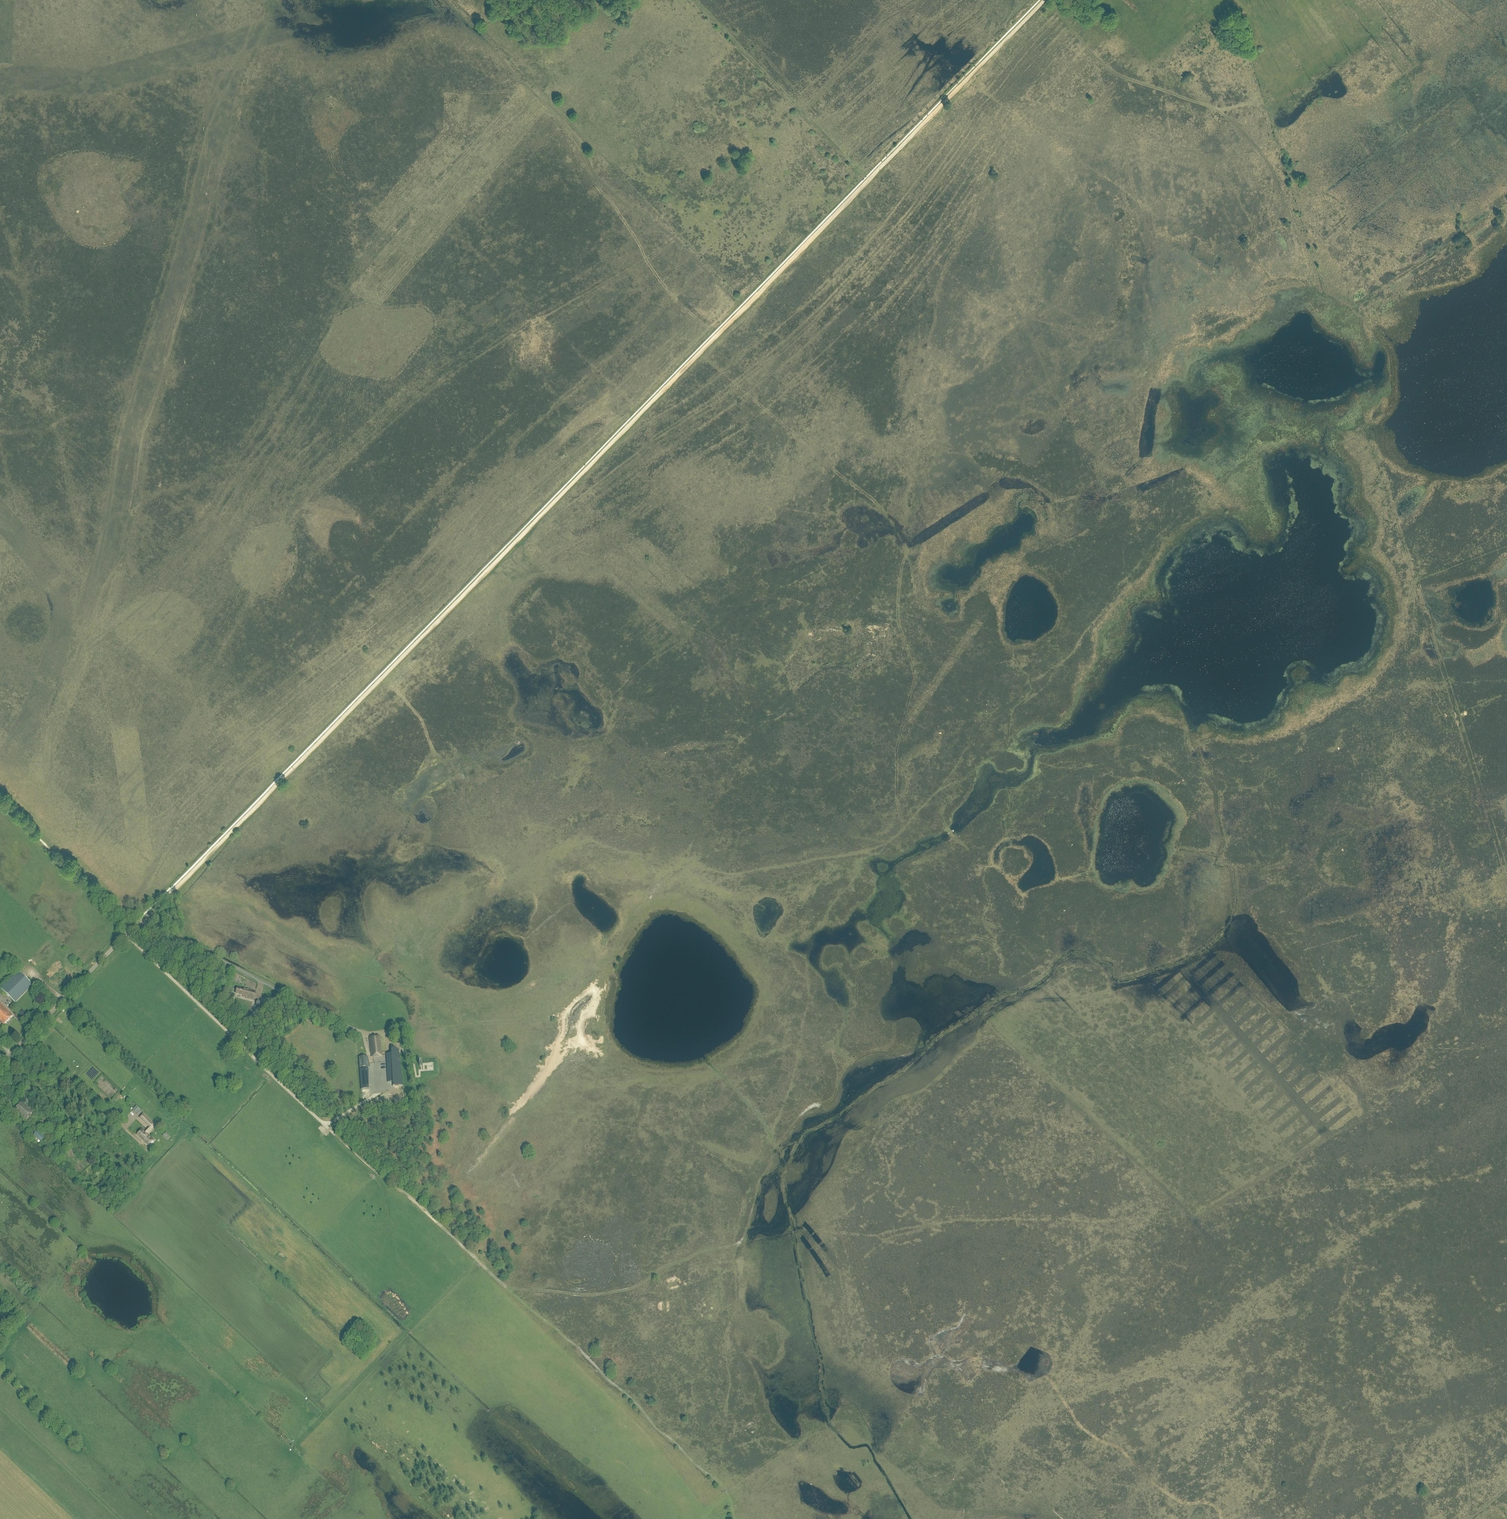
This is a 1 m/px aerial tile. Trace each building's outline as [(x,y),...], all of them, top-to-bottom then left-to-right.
[(89,967),(93,962),(89,958),(84,963),(89,967)] [(995,967),(999,973),(1004,969),(1001,964),(995,967)] [(1,990),(15,1004),(33,986),(19,972),(1,990)] [(238,988),(236,994),(244,996),(243,997),(254,1000),(256,992),(245,989),(245,990),(238,988)] [(255,1009),(263,1011),(265,1003),(257,1001),(255,1009)] [(4,1025),(14,1016),(1,1003),(0,1004),(0,1021),(4,1025)] [(370,1038),(372,1057),(382,1056),(380,1037),(370,1038)] [(400,1086),(401,1086),(403,1086),(399,1053),(399,1052),(391,1052),(391,1054),(392,1062),(387,1062),(388,1083),(393,1083),(393,1087),(400,1086)] [(368,1058),(359,1058),(359,1068),(368,1068),(370,1067),(368,1058)] [(361,1082),(361,1090),(362,1090),(369,1090),(369,1081),(361,1082)] [(27,1120),(33,1112),(25,1105),(24,1106),(21,1103),(15,1109),(19,1112),(18,1113),(27,1120)] [(154,1140),(147,1134),(155,1126),(143,1114),(139,1118),(149,1128),(145,1132),(142,1129),(137,1135),(149,1146),(154,1140)] [(34,1135),(40,1141),(44,1137),(38,1131),(34,1135)] [(129,1139),(142,1149),(146,1145),(133,1134),(129,1139)] [(30,1136),(26,1138),(28,1142),(29,1141),(30,1145),(34,1143),(30,1136)] [(803,1238),(811,1245),(814,1241),(806,1235),(803,1238)] [(820,1258),(823,1256),(815,1244),(812,1246),(820,1258)] [(809,1264),(812,1261),(804,1249),(801,1252),(809,1264)]
